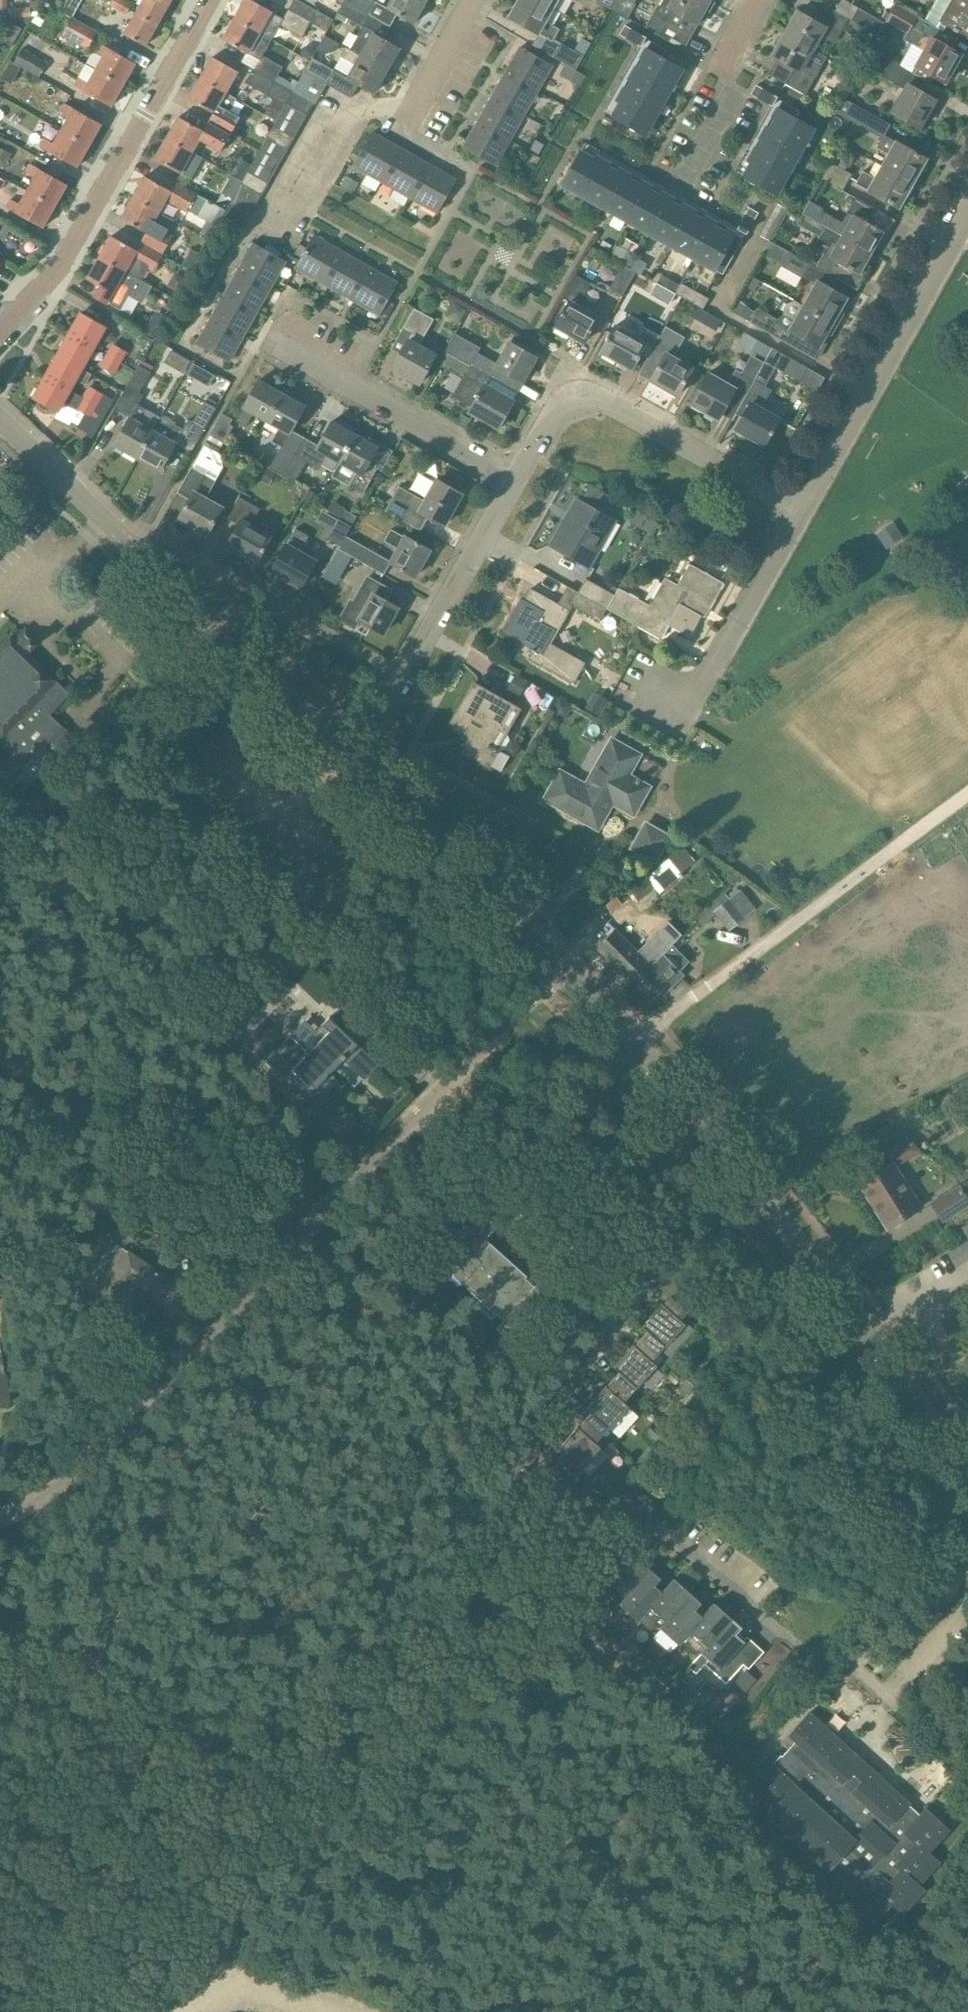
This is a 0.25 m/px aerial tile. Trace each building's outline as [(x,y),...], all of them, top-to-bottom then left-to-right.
[(0,18),(8,17),(8,0),(0,0),(0,17),(0,18)] [(63,12),(71,17),(72,17),(73,17),(82,0),(68,0),(63,12)] [(113,0),(112,0),(109,5),(127,15),(130,9),(113,0)] [(130,9),(133,3),(127,0),(113,0),(130,9)] [(161,0),(143,0),(136,13),(157,25),(168,4),(161,0)] [(260,32),(272,12),(251,0),(245,0),(234,18),(260,33),(260,32)] [(289,10),(312,22),(320,27),(327,16),(299,0),(295,0),(289,10)] [(345,1),(369,15),(376,2),(372,0),(345,0),(345,1)] [(388,8),(415,23),(427,1),(425,0),(392,0),(388,8)] [(553,8),(539,0),(519,0),(509,18),(538,34),(538,35),(539,33),(552,41),(559,29),(546,21),(553,8)] [(611,8),(615,0),(596,0),(611,8)] [(611,8),(613,9),(615,10),(623,15),(629,18),(636,5),(634,4),(637,0),(615,0),(611,8)] [(645,28),(685,50),(700,23),(698,22),(705,10),(710,12),(715,3),(709,0),(660,0),(652,15),(645,28)] [(848,18),(877,33),(883,21),(844,0),(841,0),(835,11),(848,18)] [(942,30),(946,23),(967,35),(967,0),(937,0),(926,20),(942,30)] [(363,26),(369,15),(345,1),(338,13),(363,26)] [(896,3),(886,20),(906,32),(903,38),(923,50),(915,64),(945,82),(960,54),(936,40),(942,30),(926,20),(916,15),(896,3)] [(848,18),(835,11),(828,7),(819,23),(797,10),(784,33),(811,48),(818,37),(832,45),(848,18)] [(31,17),(31,8),(11,9),(12,19),(31,17)] [(312,22),(289,10),(281,24),(303,37),(312,22)] [(145,46),(157,25),(136,13),(124,34),(145,46)] [(71,17),(62,34),(88,48),(98,31),(72,17),(71,17)] [(293,91),(298,83),(299,82),(294,79),(292,83),(278,76),(283,67),(263,56),(272,39),(260,32),(260,33),(234,18),(223,39),(248,54),(243,62),(254,68),(254,69),(293,91)] [(641,44),(628,65),(670,89),(683,67),(663,56),(667,49),(624,24),(620,32),(641,44)] [(358,36),(351,50),(388,71),(401,48),(375,34),(376,32),(367,28),(362,38),(358,36)] [(805,59),(811,48),(784,33),(771,55),(793,68),(785,83),(804,94),(819,67),(805,59)] [(103,55),(95,69),(122,84),(134,62),(98,42),(93,50),(103,55)] [(561,43),(554,56),(576,68),(584,55),(575,50),(561,43)] [(48,62),(23,48),(14,63),(39,78),(48,62)] [(388,71),(351,50),(347,48),(342,57),(356,65),(349,78),(335,70),(313,57),(304,72),(327,85),(352,99),(360,85),(376,93),(388,71)] [(520,48),(506,73),(538,91),(552,66),(520,48)] [(213,57),(201,78),(226,92),(238,71),(213,57)] [(916,75),(890,60),(881,76),(904,89),(891,112),(919,127),(926,114),(932,117),(946,92),(916,75)] [(9,61),(1,78),(12,84),(21,67),(9,61)] [(670,89),(628,65),(616,87),(658,111),(670,89)] [(122,84),(95,69),(88,82),(78,77),(73,86),(110,106),(122,84)] [(286,105),(291,94),(293,91),(254,69),(246,82),(286,105)] [(304,72),(299,82),(298,83),(321,97),(327,85),(304,72)] [(538,91),(506,73),(492,98),(524,116),(538,91)] [(208,122),(230,135),(240,117),(230,111),(237,98),(226,92),(201,78),(189,99),(214,113),(209,122),(209,121),(208,122)] [(298,83),(293,91),(291,94),(313,106),(315,107),(321,97),(298,83)] [(757,126),(799,150),(812,128),(791,116),(796,108),(754,84),(749,92),(770,104),(757,126)] [(658,111),(616,87),(603,109),(645,133),(658,111)] [(286,105),(285,105),(306,117),(313,106),(291,94),(286,105)] [(478,122),(510,141),(524,116),(492,98),(478,122)] [(887,122),(843,98),(836,112),(880,136),(887,122)] [(64,103),(59,111),(69,116),(61,130),(88,145),(100,123),(64,103)] [(306,117),(285,105),(279,116),(300,128),(306,117)] [(300,128),(279,116),(273,127),(294,140),(300,128)] [(220,152),(230,135),(208,122),(203,131),(178,117),(166,138),(192,153),(192,152),(199,140),(220,152)] [(510,141),(478,122),(463,147),(495,166),(510,141)] [(787,171),(799,150),(757,126),(745,147),(787,171)] [(294,140),(273,127),(267,138),(288,151),(294,140)] [(88,145),(61,130),(53,144),(44,139),(40,147),(76,167),(88,145)] [(381,182),(400,149),(372,133),(353,166),(381,182)] [(882,165),(911,182),(925,157),(883,133),(876,146),(889,153),(882,165)] [(192,153),(166,138),(154,159),(180,174),(180,173),(190,179),(202,158),(192,152),(192,153)] [(288,151),(267,138),(260,149),(282,162),(288,151)] [(562,182),(585,195),(609,154),(586,141),(562,182)] [(787,171),(745,147),(732,169),(774,193),(787,171)] [(2,148),(0,152),(0,157),(8,161),(12,154),(2,148)] [(282,162),(260,149),(254,160),(275,173),(282,162)] [(427,164),(400,149),(381,182),(408,197),(427,164)] [(608,208),(631,167),(609,154),(585,195),(608,208)] [(248,171),(269,184),(275,173),(254,160),(248,171)] [(852,174),(832,162),(823,178),(844,189),(852,174)] [(427,164),(408,197),(436,214),(455,180),(427,164)] [(27,191),(54,206),(66,185),(30,165),(25,172),(35,178),(27,191)] [(911,182),(882,165),(875,177),(862,170),(855,182),(897,206),(911,182)] [(631,167),(608,208),(630,221),(654,179),(631,167)] [(242,182),(263,195),(269,184),(248,171),(242,182)] [(347,174),(341,185),(353,192),(359,180),(347,174)] [(217,226),(223,216),(226,210),(175,182),(170,191),(145,177),(133,198),(159,212),(160,211),(166,200),(186,211),(188,209),(217,226)] [(653,233),(676,192),(654,179),(630,221),(653,233)] [(263,195),(242,182),(235,193),(257,206),(263,195)] [(42,228),(54,206),(27,191),(19,205),(10,200),(5,208),(42,228)] [(676,246),(699,205),(676,192),(653,233),(676,246)] [(257,206),(235,193),(229,204),(250,217),(257,206)] [(824,225),(871,252),(883,231),(869,223),(877,209),(856,197),(847,212),(851,214),(846,224),(811,204),(804,217),(823,227),(824,225)] [(147,233),(142,242),(163,253),(172,236),(167,233),(175,219),(160,211),(159,212),(133,198),(121,219),(147,233)] [(244,228),(250,217),(229,204),(226,210),(223,216),(244,228)] [(699,205),(676,246),(698,259),(721,218),(699,205)] [(721,218),(698,259),(721,272),(756,211),(748,207),(737,227),(721,218)] [(816,267),(837,279),(845,264),(859,273),(871,252),(824,225),(823,227),(813,246),(824,253),(816,267)] [(163,253),(142,242),(137,251),(111,236),(99,257),(142,281),(142,280),(149,268),(153,270),(163,253)] [(324,283),(342,251),(314,236),(296,268),(324,283)] [(618,244),(611,256),(631,267),(637,255),(635,254),(640,246),(625,238),(621,246),(618,244)] [(790,252),(769,241),(762,253),(783,265),(790,252)] [(253,243),(239,268),(272,286),(286,261),(253,243)] [(324,283),(351,299),(369,267),(342,251),(324,283)] [(790,252),(783,265),(783,266),(814,283),(802,305),(836,325),(837,324),(837,323),(842,314),(841,310),(839,309),(846,298),(831,289),(837,279),(816,267),(808,262),(790,252)] [(142,281),(99,257),(88,278),(100,285),(94,295),(122,311),(130,296),(143,303),(152,286),(142,280),(142,281)] [(637,272),(624,265),(611,288),(623,295),(637,272)] [(369,267),(351,299),(379,314),(397,282),(369,267)] [(225,293),(258,311),(272,286),(239,268),(225,293)] [(592,283),(577,274),(563,298),(570,301),(556,326),(585,343),(599,318),(579,306),(592,283)] [(679,285),(675,293),(676,293),(697,305),(703,309),(709,299),(709,298),(682,283),(681,282),(679,285)] [(657,283),(650,294),(669,305),(676,293),(675,293),(658,283),(657,283)] [(218,306),(211,318),(244,336),(258,311),(225,293),(224,296),(217,293),(212,302),(218,306)] [(802,305),(793,299),(792,301),(790,303),(787,304),(786,306),(785,309),(785,311),(785,314),(783,316),(777,321),(759,311),(752,324),(790,345),(791,344),(813,357),(825,335),(827,336),(830,335),(835,326),(836,327),(836,325),(802,305)] [(723,320),(697,305),(691,315),(717,330),(723,320)] [(434,319),(415,308),(404,328),(413,333),(409,340),(408,339),(392,368),(420,383),(436,355),(419,346),(434,319)] [(145,332),(156,339),(168,318),(157,311),(145,332)] [(82,312),(70,334),(94,348),(100,337),(101,336),(106,326),(82,312)] [(244,336),(211,318),(197,343),(230,361),(244,336)] [(647,358),(660,336),(642,326),(636,337),(616,325),(601,351),(632,369),(640,354),(647,358)] [(660,336),(647,358),(659,365),(651,380),(677,395),(693,367),(674,356),(685,337),(672,329),(666,325),(666,326),(660,336)] [(772,347),(745,332),(739,342),(766,357),(772,347)] [(446,350),(518,392),(518,391),(519,392),(530,374),(528,373),(537,357),(510,341),(498,363),(479,352),(481,347),(456,333),(446,350)] [(94,348),(70,334),(58,355),(82,369),(94,348)] [(114,344),(108,355),(122,363),(126,357),(128,352),(114,344)] [(772,347),(765,361),(800,381),(807,368),(808,367),(772,347)] [(92,374),(82,369),(58,355),(46,376),(70,390),(71,388),(76,379),(86,385),(92,374)] [(108,355),(102,365),(117,373),(120,367),(122,363),(108,355)] [(193,362),(182,386),(213,400),(224,376),(193,362)] [(115,445),(138,458),(160,417),(137,405),(143,394),(140,392),(152,371),(139,364),(114,409),(130,418),(115,445)] [(463,375),(452,395),(471,406),(469,411),(499,427),(514,401),(513,400),(518,392),(470,364),(463,375)] [(732,419),(754,380),(741,372),(733,387),(708,373),(691,403),(718,418),(721,413),(732,419)] [(106,414),(108,411),(83,397),(84,396),(71,388),(70,390),(46,376),(33,398),(58,412),(64,400),(77,407),(77,408),(85,413),(77,426),(86,431),(80,441),(88,446),(106,414)] [(254,414),(266,421),(282,393),(260,380),(237,421),(246,427),(254,414)] [(739,423),(736,428),(765,444),(779,418),(760,407),(762,404),(770,389),(754,380),(736,412),(743,416),(739,423)] [(90,385),(84,396),(83,397),(108,411),(115,399),(90,385)] [(269,467),(284,475),(305,437),(292,430),(305,406),(294,400),(295,397),(294,394),(285,390),(283,393),(282,393),(266,421),(279,429),(272,441),(281,446),(269,467)] [(160,417),(138,458),(161,471),(177,442),(192,451),(216,407),(205,401),(193,422),(189,419),(183,430),(160,417)] [(234,419),(223,413),(207,441),(220,449),(234,426),(230,424),(234,419)] [(319,445),(305,437),(284,475),(294,481),(306,459),(310,461),(310,462),(319,468),(326,455),(339,462),(355,434),(333,421),(319,445)] [(378,447),(355,434),(339,462),(340,463),(333,475),(364,492),(378,466),(370,461),(378,447)] [(216,480),(192,467),(179,490),(191,497),(179,518),(206,534),(221,507),(205,498),(216,480)] [(461,494),(436,480),(424,501),(398,486),(384,510),(420,530),(428,517),(443,525),(461,494)] [(260,509),(239,497),(227,518),(239,524),(227,546),(256,562),(271,537),(251,526),(260,509)] [(613,520),(577,499),(551,544),(588,566),(613,520)] [(341,544),(346,536),(352,525),(340,518),(329,537),(341,544)] [(904,538),(894,522),(877,533),(887,549),(904,538)] [(391,528),(384,540),(398,548),(391,560),(390,563),(414,577),(430,549),(406,535),(405,537),(391,528)] [(309,536),(296,529),(287,544),(286,544),(271,571),(301,587),(316,561),(300,552),(309,536)] [(389,560),(346,536),(341,544),(342,545),(339,549),(382,573),(389,560)] [(615,594),(607,608),(661,639),(669,625),(689,636),(705,607),(709,609),(723,583),(688,563),(676,585),(670,581),(671,580),(665,577),(649,604),(619,587),(615,594)] [(393,590),(368,576),(355,601),(351,599),(339,620),(354,629),(359,620),(383,633),(398,607),(387,601),(393,590)] [(586,578),(578,592),(607,608),(615,594),(586,578)] [(599,621),(607,608),(578,592),(567,585),(558,603),(531,587),(519,608),(515,606),(501,631),(534,649),(529,658),(575,683),(586,662),(551,642),(569,610),(570,610),(573,605),(599,621)] [(23,632),(15,640),(11,636),(0,647),(0,746),(23,768),(6,785),(20,799),(59,758),(46,746),(64,727),(51,714),(70,694),(28,653),(36,644),(23,632)] [(582,676),(595,682),(602,668),(589,661),(582,676)] [(529,681),(517,674),(507,691),(519,698),(529,681)] [(472,683),(448,726),(469,738),(462,751),(489,767),(497,753),(498,753),(500,750),(498,749),(504,749),(510,738),(507,733),(518,713),(510,708),(512,705),(472,683)] [(594,692),(586,708),(598,714),(606,698),(594,692)] [(639,754),(612,739),(586,785),(561,771),(546,798),(598,827),(612,801),(633,813),(648,786),(627,774),(639,754)] [(186,774),(197,765),(200,762),(192,753),(178,765),(186,774)] [(673,834),(646,819),(630,849),(657,864),(673,834)] [(670,859),(648,877),(655,886),(661,893),(683,874),(681,873),(696,860),(683,845),(669,857),(670,859)] [(616,897),(606,905),(612,912),(622,903),(616,897)] [(730,898),(714,911),(730,929),(745,917),(730,898)] [(615,929),(597,947),(634,984),(652,966),(637,951),(615,929)] [(671,947),(672,948),(665,955),(664,954),(652,966),(634,984),(650,1001),(660,991),(664,994),(684,975),(680,970),(689,961),(673,945),(671,947)] [(342,990),(331,1001),(349,1018),(360,1006),(342,990)] [(381,1065),(330,1016),(315,1032),(322,1039),(310,1052),(292,1034),(267,1061),(304,1096),(314,1086),(318,1090),(334,1074),(332,1073),(344,1060),(366,1080),(381,1065)] [(914,1137),(895,1151),(905,1164),(924,1150),(914,1137)] [(919,1206),(894,1164),(862,1183),(887,1225),(919,1206)] [(961,1186),(931,1204),(943,1224),(967,1208),(967,1197),(961,1186)] [(497,1226),(482,1213),(438,1261),(503,1321),(496,1328),(511,1342),(551,1297),(486,1239),(497,1226)] [(952,1261),(967,1257),(967,1241),(948,1246),(952,1261)] [(627,1249),(637,1258),(641,1254),(643,1251),(632,1242),(627,1249)] [(172,1280),(123,1248),(110,1263),(113,1265),(94,1285),(113,1303),(134,1280),(161,1297),(172,1280)] [(621,1255),(631,1264),(637,1258),(627,1249),(621,1255)] [(625,1270),(626,1270),(631,1264),(621,1255),(615,1261),(625,1270)] [(635,1278),(644,1285),(644,1286),(659,1270),(650,1262),(635,1278)] [(644,1286),(644,1285),(641,1288),(651,1297),(669,1278),(659,1270),(644,1286)] [(643,1339),(658,1354),(665,1347),(666,1348),(686,1325),(680,1320),(687,1312),(672,1298),(665,1305),(643,1327),(649,1332),(643,1339)] [(511,1356),(489,1336),(476,1350),(498,1370),(511,1356)] [(621,1373),(615,1380),(630,1395),(631,1395),(658,1366),(665,1359),(659,1353),(658,1354),(643,1339),(637,1346),(636,1345),(615,1368),(621,1373)] [(0,1344),(0,1404),(10,1403),(5,1373),(6,1373),(3,1353),(2,1353),(0,1344)] [(630,1395),(615,1380),(608,1387),(607,1387),(587,1409),(593,1414),(587,1421),(602,1435),(609,1429),(629,1408),(623,1402),(630,1395)] [(695,1386),(686,1380),(679,1391),(688,1396),(695,1386)] [(602,1435),(587,1421),(580,1428),(579,1428),(559,1450),(564,1455),(557,1462),(573,1477),(580,1470),(601,1448),(596,1443),(602,1435)] [(660,1437),(650,1427),(644,1434),(655,1444),(660,1437)] [(621,1605),(652,1570),(634,1554),(622,1569),(612,1560),(594,1580),(604,1589),(621,1605)] [(652,1570),(621,1605),(639,1620),(664,1592),(663,1591),(656,1585),(661,1578),(652,1570)] [(659,1626),(661,1629),(693,1594),(675,1578),(663,1591),(664,1592),(639,1620),(650,1630),(659,1626)] [(701,1602),(693,1594),(661,1629),(679,1645),(691,1632),(690,1631),(704,1616),(703,1616),(696,1609),(701,1602)] [(691,1632),(682,1642),(697,1656),(701,1652),(706,1645),(707,1646),(733,1618),(715,1602),(703,1616),(704,1616),(690,1631),(691,1632)] [(707,1646),(706,1645),(701,1652),(718,1668),(715,1672),(726,1683),(744,1663),(733,1653),(745,1641),(736,1633),(742,1626),(733,1618),(707,1646)] [(597,1627),(592,1622),(584,1630),(589,1635),(597,1627)] [(610,1652),(619,1642),(611,1635),(602,1646),(610,1652)] [(619,1642),(610,1652),(619,1659),(628,1649),(619,1642)] [(646,1660),(638,1653),(632,1660),(629,1663),(637,1670),(646,1660)] [(660,1680),(651,1690),(660,1699),(669,1688),(660,1680)] [(720,1717),(732,1729),(743,1717),(731,1706),(720,1717)] [(910,1802),(810,1711),(789,1735),(795,1741),(782,1755),(780,1754),(772,1763),(765,1756),(755,1775),(758,1778),(750,1787),(773,1808),(766,1815),(827,1870),(824,1874),(848,1895),(850,1893),(855,1898),(850,1904),(872,1924),(893,1902),(904,1912),(924,1889),(919,1884),(939,1862),(928,1851),(949,1829),(927,1809),(920,1816),(907,1804),(910,1802)]
